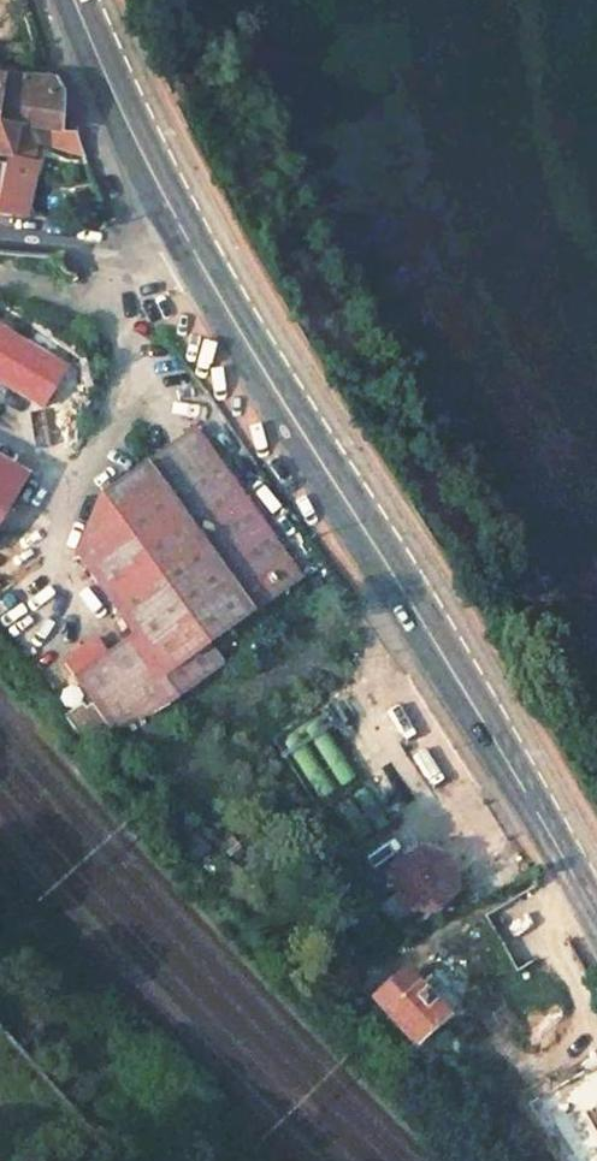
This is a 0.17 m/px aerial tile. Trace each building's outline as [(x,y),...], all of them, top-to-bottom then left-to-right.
[(18,125),(33,128),(57,132),(58,94),(52,80),(0,74),(0,78),(0,125),(10,127),(14,129),(18,125)] [(7,154),(8,154),(14,129),(10,127),(0,125),(0,153),(7,154)] [(27,158),(33,128),(18,125),(14,129),(8,154),(27,158)] [(24,217),(36,160),(27,158),(8,154),(7,154),(4,163),(0,183),(0,214),(24,217)] [(0,332),(0,383),(39,406),(62,368),(0,332)] [(142,463),(248,612),(300,576),(193,428),(142,463)] [(24,474),(0,459),(0,514),(24,474)] [(72,554),(118,617),(130,634),(160,676),(164,673),(188,656),(201,674),(217,663),(203,645),(248,612),(142,463),(121,478),(101,492),(97,495),(72,554)] [(118,617),(91,637),(103,653),(130,634),(118,617)] [(91,637),(58,660),(100,719),(108,729),(171,696),(201,674),(188,656),(164,673),(160,676),(130,634),(103,653),(91,637)] [(399,867),(399,891),(408,911),(442,918),(465,895),(458,861),(425,849),(399,867)] [(411,984),(384,1011),(415,1043),(442,1016),(411,984)]
